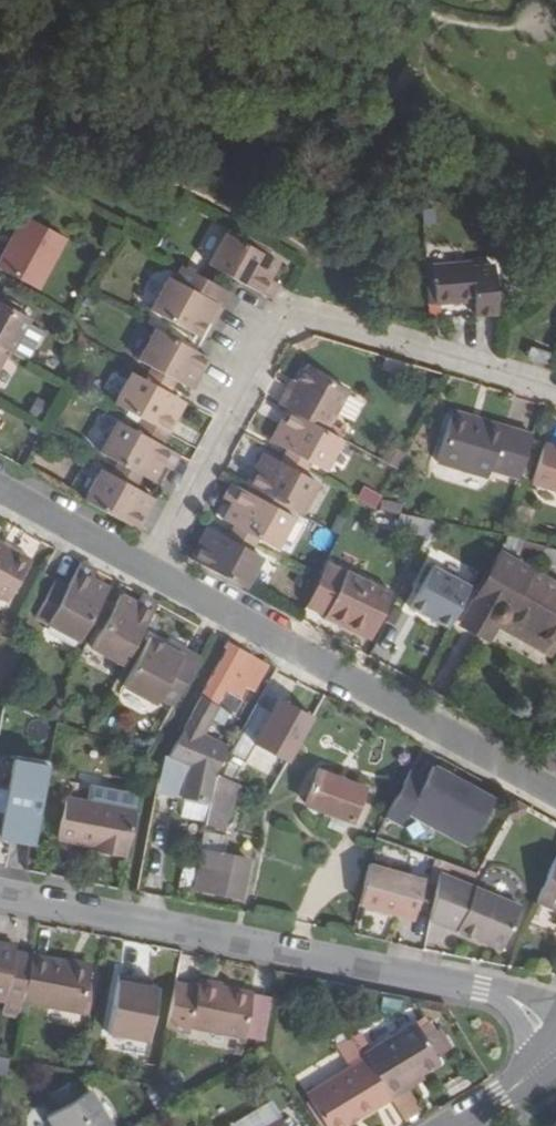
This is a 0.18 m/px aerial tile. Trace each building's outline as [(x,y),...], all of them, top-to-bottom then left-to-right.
[(56,232),(14,209),(0,234),(0,268),(28,284),(56,232)] [(219,229),(202,261),(217,269),(241,282),(263,294),(272,278),(264,274),(272,257),(260,251),(239,239),(219,229)] [(243,231),(239,239),(260,251),(265,243),(243,231)] [(472,261),(432,264),(435,300),(476,297),(477,309),(497,308),(494,261),(472,263),(472,261)] [(143,307),(192,333),(199,320),(209,303),(215,306),(223,290),(210,283),(175,263),(166,277),(161,274),(143,307)] [(432,264),(426,264),(429,301),(435,300),(432,264)] [(215,306),(209,303),(199,320),(205,323),(207,319),(215,306)] [(2,351),(21,316),(0,305),(0,351),(2,351)] [(148,326),(131,356),(146,365),(169,377),(179,384),(188,367),(194,371),(202,355),(191,349),(148,326)] [(548,364),(552,353),(533,347),(529,357),(540,361),(540,362),(548,364)] [(146,365),(142,371),(165,384),(169,377),(146,365)] [(290,387),(285,385),(275,403),(284,408),(323,429),(346,388),(302,365),(290,387)] [(194,371),(188,367),(179,384),(185,387),(194,371)] [(124,370),(107,400),(162,430),(169,416),(163,413),(171,397),(161,391),(139,378),(124,370)] [(142,371),(139,378),(161,391),(165,384),(142,371)] [(178,400),(171,397),(163,413),(169,416),(178,400)] [(275,424),(282,427),(273,443),(284,449),(308,462),(322,469),(338,438),(323,429),(284,408),(275,424)] [(452,410),(450,418),(485,429),(487,422),(452,410)] [(107,418),(91,449),(108,459),(133,472),(144,479),(153,464),(161,468),(169,453),(107,418)] [(489,478),(491,470),(520,480),(534,436),(487,422),(485,429),(450,418),(436,461),(489,478)] [(282,427),(275,424),(267,439),(273,443),(282,427)] [(547,446),(535,485),(555,492),(555,449),(547,446)] [(284,449),(282,453),(306,466),(308,462),(284,449)] [(268,454),(261,450),(252,467),(258,471),(268,454)] [(282,453),(278,460),(302,474),(306,466),(282,453)] [(252,467),(244,482),(299,512),(315,481),(302,474),(278,460),(268,454),(258,471),(252,467)] [(108,459),(104,466),(129,479),(133,472),(108,459)] [(91,466),(74,498),(128,528),(137,514),(130,510),(139,493),(126,486),(101,472),(91,466)] [(104,466),(101,472),(126,486),(129,479),(104,466)] [(224,500),(216,515),(227,521),(252,536),(270,545),(287,514),(225,480),(223,484),(216,496),(224,500)] [(399,512),(373,505),(364,523),(392,530),(399,512)] [(431,519),(399,512),(392,530),(421,537),(431,519)] [(227,521),(222,530),(248,544),(252,536),(227,521)] [(208,529),(201,526),(191,543),(198,547),(208,529)] [(198,547),(191,543),(183,559),(237,588),(255,555),(245,550),(219,535),(208,529),(198,547)] [(222,530),(219,535),(245,550),(248,544),(222,530)] [(542,547),(534,561),(555,566),(555,550),(542,547)] [(3,605),(26,562),(0,548),(0,603),(3,605)] [(319,561),(310,578),(296,605),(315,615),(338,572),(319,561)] [(47,580),(34,573),(14,610),(69,641),(79,623),(93,599),(99,588),(83,579),(87,570),(72,562),(58,586),(47,580)] [(457,626),(473,579),(422,562),(407,609),(457,626)] [(383,596),(338,572),(315,615),(312,619),(326,627),(328,622),(354,637),(356,634),(326,618),(338,596),(346,601),(350,593),(371,604),(366,614),(372,617),(383,596)] [(554,593),(525,575),(503,611),(553,641),(555,635),(555,598),(552,596),(554,593)] [(338,596),(326,618),(356,634),(366,614),(371,604),(350,593),(346,601),(338,596)] [(91,630),(82,648),(113,665),(147,603),(133,595),(128,603),(111,595),(105,605),(91,630)] [(99,603),(93,599),(79,623),(85,627),(99,603)] [(105,605),(99,603),(85,627),(91,630),(105,605)] [(149,705),(153,697),(168,705),(191,657),(177,649),(173,655),(155,645),(140,637),(113,685),(149,705)] [(159,639),(155,645),(173,655),(177,649),(159,639)] [(260,666),(219,645),(177,726),(199,737),(202,731),(210,715),(220,721),(236,690),(246,695),(260,666)] [(268,714),(257,708),(232,754),(279,780),(316,715),(279,695),(268,714)] [(229,746),(202,731),(199,737),(177,726),(161,758),(212,777),(214,773),(229,746)] [(10,758),(3,840),(41,843),(48,761),(10,758)] [(212,777),(161,758),(156,785),(208,802),(212,777)] [(346,828),(361,775),(314,760),(301,801),(325,808),(321,820),(346,828)] [(404,769),(385,806),(463,846),(487,799),(425,767),(420,777),(404,769)] [(229,776),(214,773),(212,777),(208,802),(203,826),(219,829),(229,776)] [(507,796),(498,814),(511,820),(519,803),(507,796)] [(66,797),(59,838),(95,845),(106,846),(106,853),(128,857),(136,809),(66,797)] [(219,829),(203,826),(200,845),(203,845),(221,848),(224,829),(219,829)] [(106,846),(95,845),(94,851),(106,853),(106,846)] [(203,845),(197,886),(240,892),(246,852),(221,848),(203,845)] [(408,854),(393,848),(388,862),(403,868),(408,854)] [(554,855),(537,904),(555,911),(555,855),(554,855)] [(421,879),(366,863),(359,903),(402,916),(406,894),(418,897),(421,879)] [(506,950),(522,907),(437,877),(430,916),(430,923),(460,934),(506,950)] [(402,916),(414,919),(418,897),(406,894),(402,916)] [(0,942),(0,999),(4,1000),(20,1003),(21,1000),(30,953),(13,950),(14,945),(0,942)] [(91,966),(30,953),(21,1000),(82,1012),(91,966)] [(138,976),(119,972),(107,1032),(147,1039),(157,988),(150,987),(137,984),(138,976)] [(151,979),(138,976),(137,984),(150,987),(151,979)] [(196,987),(174,983),(165,1026),(188,1031),(190,1025),(243,1036),(252,992),(198,981),(196,987)] [(4,1000),(1,1013),(17,1017),(20,1003),(4,1000)] [(416,1023),(362,1054),(390,1100),(406,1090),(403,1085),(422,1074),(440,1063),(436,1058),(419,1028),(416,1023)] [(428,1023),(419,1028),(436,1058),(446,1052),(428,1023)] [(351,1035),(335,1044),(344,1061),(360,1051),(351,1035)] [(359,1118),(390,1100),(362,1054),(360,1051),(344,1061),(348,1067),(306,1093),(325,1125),(346,1125),(349,1125),(348,1122),(358,1116),(359,1118)] [(425,1080),(422,1074),(403,1085),(406,1090),(425,1080)] [(58,1096),(64,1106),(83,1094),(77,1084),(58,1096)] [(47,1116),(53,1125),(111,1125),(89,1090),(83,1094),(64,1106),(47,1116)]
